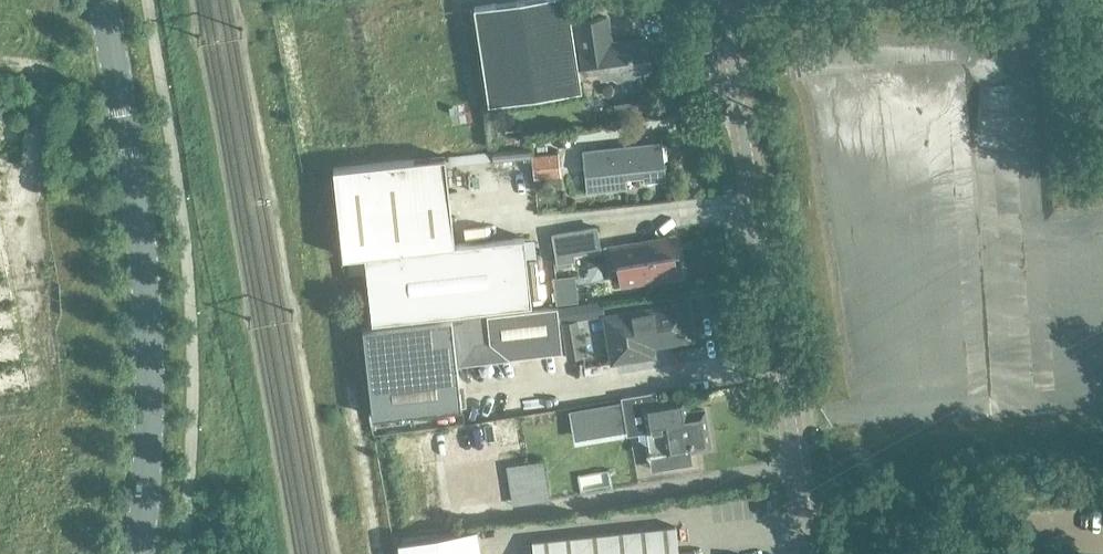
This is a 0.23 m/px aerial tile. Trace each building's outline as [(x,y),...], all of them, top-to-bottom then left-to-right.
[(475,5),(490,103),(583,89),(570,0),(510,0),(475,5)] [(606,25),(577,29),(584,72),(602,69),(603,76),(612,74),(620,80),(635,77),(639,71),(652,69),(647,35),(609,41),(606,25)] [(662,141),(583,150),(588,192),(627,188),(626,175),(642,174),(643,181),(666,179),(662,141)] [(493,153),(493,159),(493,162),(532,158),(531,149),(493,153)] [(560,152),(533,155),(535,178),(562,175),(560,152)] [(763,178),(762,155),(752,156),(753,178),(763,178)] [(426,158),(391,161),(332,167),(342,257),(366,254),(455,244),(445,156),(426,158)] [(597,227),(554,234),(559,262),(575,259),(574,253),(601,249),(597,227)] [(676,235),(611,246),(614,263),(619,262),(622,284),(678,275),(674,253),(679,252),(676,235)] [(525,237),(455,244),(366,254),(373,321),(533,304),(525,237)] [(687,301),(605,315),(613,362),(655,355),(654,345),(693,338),(687,301)] [(557,307),(534,310),(488,315),(488,314),(364,328),(373,417),(463,407),(458,368),(463,362),(562,351),(557,307)] [(579,319),(565,321),(562,321),(568,358),(585,355),(579,319)] [(629,434),(647,431),(651,455),(650,455),(652,470),(693,464),(691,450),(711,446),(705,409),(689,412),(686,395),(658,399),(657,391),(622,397),(622,399),(623,401),(625,415),(628,430),(629,434)] [(628,430),(625,415),(623,401),(570,410),(573,430),(584,428),(586,437),(628,430)] [(486,417),(485,430),(506,432),(507,418),(486,417)] [(607,438),(608,447),(464,460),(466,476),(515,471),(516,479),(559,475),(559,474),(567,473),(569,496),(589,494),(589,497),(610,495),(611,507),(633,505),(626,436),(607,438)] [(533,487),(535,502),(550,500),(548,485),(533,487)] [(577,537),(579,553),(680,553),(677,526),(577,537)] [(399,543),(401,553),(482,553),(477,529),(399,543)] [(533,542),(534,553),(579,553),(577,537),(533,542)]
